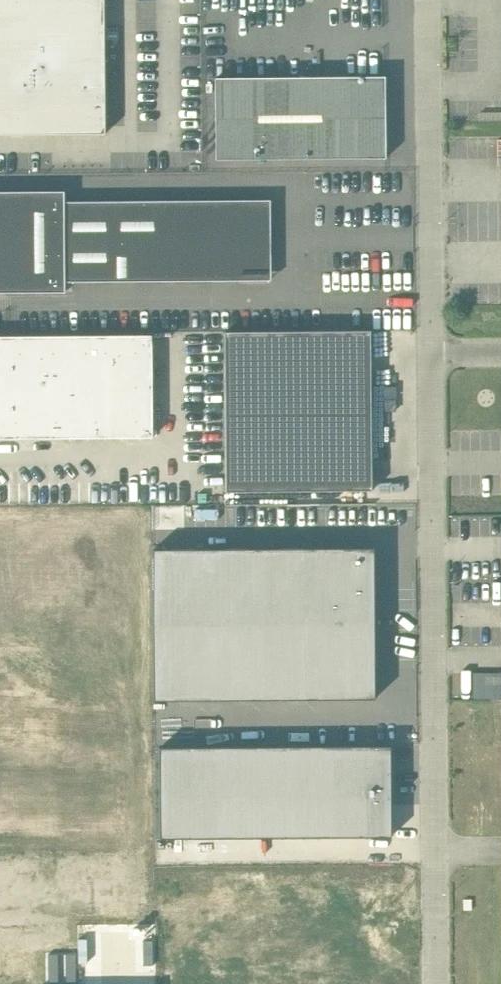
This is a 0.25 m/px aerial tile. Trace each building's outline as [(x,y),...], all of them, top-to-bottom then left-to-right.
[(103,0),(0,0),(0,129),(104,128),(103,0)] [(385,77),(215,78),(216,160),(385,159),(385,77)] [(0,192),(0,293),(5,293),(65,293),(64,282),(242,281),(270,281),(269,200),(242,200),(157,201),(64,202),(64,191),(5,192),(0,192)] [(371,330),(224,331),(225,492),(372,491),(371,330)] [(0,337),(0,439),(39,439),(39,438),(152,438),(151,335),(0,337)] [(374,547),(152,549),(153,701),(375,699),(374,547)] [(389,745),(157,747),(158,839),(390,837),(389,745)]
